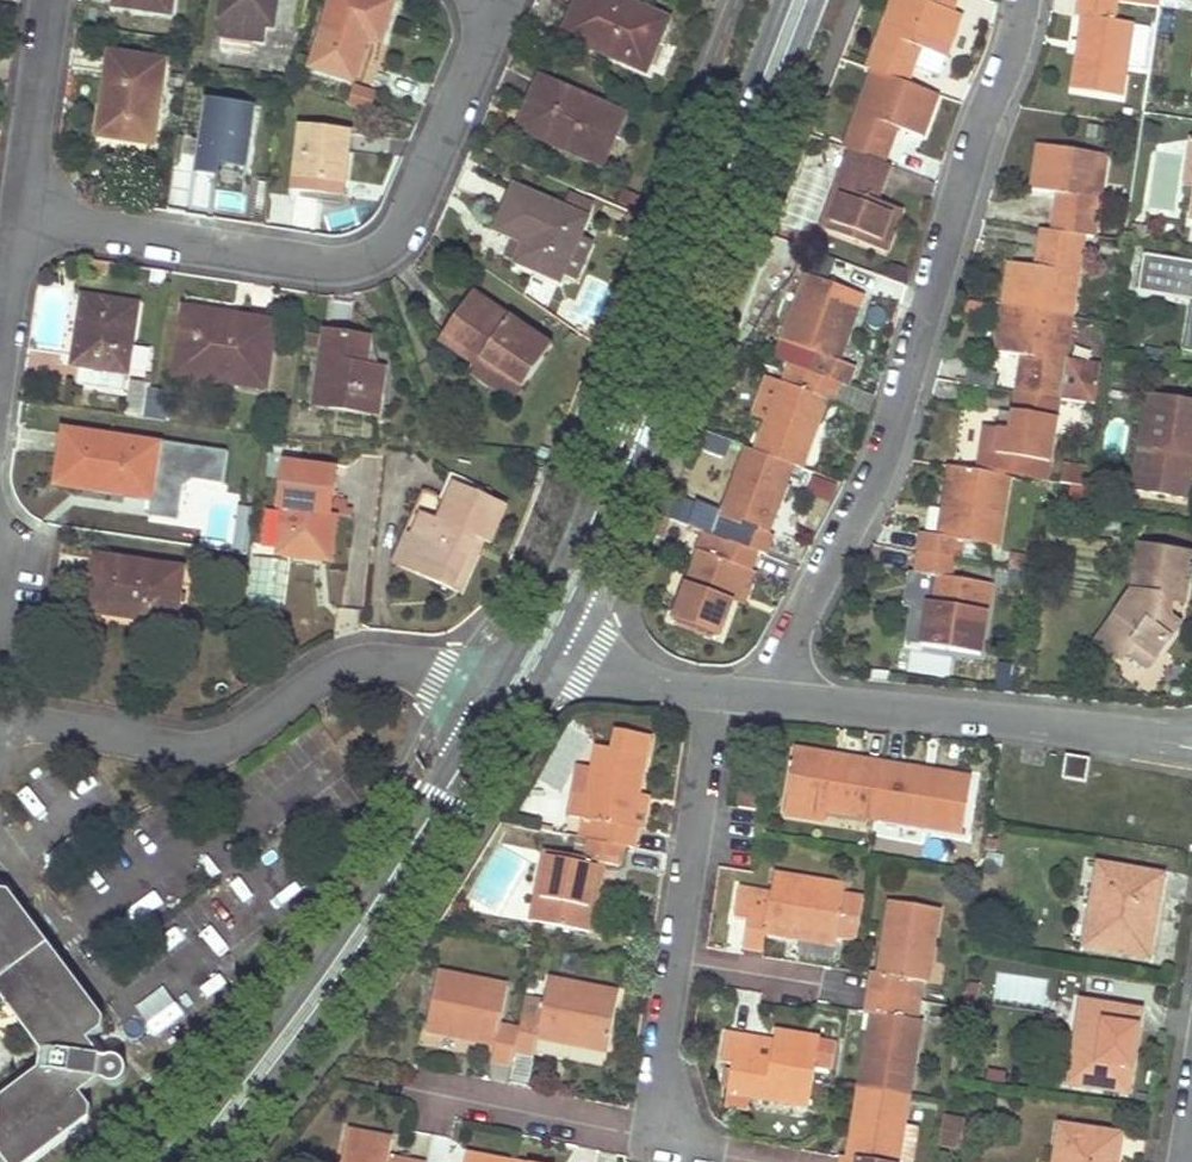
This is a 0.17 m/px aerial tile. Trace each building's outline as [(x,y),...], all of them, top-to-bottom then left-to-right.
[(172,13),(173,0),(131,0),(130,6),(172,13)] [(217,35),(264,42),(267,24),(273,24),(276,0),(222,0),(217,35)] [(312,67),(354,80),(366,37),(382,41),(394,2),(388,0),(332,0),(312,67)] [(668,20),(623,0),(579,0),(569,23),(598,36),(593,48),(645,71),(668,20)] [(938,77),(962,17),(952,13),(957,0),(894,0),(868,70),(872,73),(908,83),(914,65),(938,77)] [(1120,98),(1133,25),(1112,21),(1115,3),(1101,0),(1081,0),(1077,15),(1085,17),(1072,89),(1120,98)] [(569,23),(563,35),(593,48),(598,36),(569,23)] [(104,98),(99,135),(154,143),(165,62),(111,53),(104,98)] [(898,128),(923,137),(938,94),(908,83),(872,73),(845,147),(850,150),(886,162),(898,128)] [(561,127),(554,144),(603,164),(624,114),(539,79),(525,112),(561,127)] [(355,85),(349,104),(371,111),(377,92),(355,85)] [(207,102),(196,171),(221,174),(243,178),(255,109),(207,102)] [(525,112),(518,129),(554,144),(561,127),(525,112)] [(301,126),(293,188),(343,193),(350,131),(301,126)] [(1085,234),(1096,236),(1107,156),(1039,145),(1031,189),(1057,193),(1052,230),(1085,234)] [(821,228),(885,253),(902,210),(875,200),(889,164),(886,162),(850,150),(821,228)] [(513,187),(495,228),(513,236),(525,241),(517,260),(559,280),(563,274),(581,233),(586,219),(563,207),(513,187)] [(569,192),(563,207),(586,219),(592,204),(569,192)] [(1132,235),(1146,238),(1148,228),(1134,225),(1132,235)] [(1011,262),(1005,305),(1072,317),(1085,234),(1052,230),(1042,228),(1036,267),(1011,262)] [(513,236),(505,254),(517,260),(525,241),(513,236)] [(1183,352),(1191,354),(1191,263),(1143,255),(1137,291),(1191,301),(1183,352)] [(840,361),(865,295),(807,274),(775,359),(807,371),(838,383),(847,386),(855,366),(840,361)] [(457,315),(440,340),(477,366),(483,357),(524,386),(551,346),(473,292),(457,315)] [(139,302),(83,294),(74,353),(85,354),(83,364),(81,364),(78,384),(123,391),(126,370),(128,370),(139,302)] [(1022,355),(1017,392),(1060,399),(1096,405),(1102,366),(1066,360),(1072,317),(1005,305),(996,351),(1022,355)] [(223,314),(186,309),(178,360),(239,369),(237,384),(266,388),(276,323),(223,314)] [(327,329),(315,404),(379,414),(386,369),(369,366),(374,337),(347,333),(327,329)] [(85,354),(74,353),(72,363),(81,364),(83,364),(85,354)] [(477,366),(470,376),(511,404),(524,386),(483,357),(477,366)] [(239,369),(178,360),(176,375),(237,384),(239,369)] [(793,466),(800,468),(827,397),(832,399),(838,383),(807,371),(800,388),(781,381),(766,421),(755,451),(793,466)] [(766,421),(781,381),(768,376),(752,416),(766,421)] [(985,426),(977,471),(1007,475),(1045,481),(1060,399),(1017,392),(1003,390),(997,428),(985,426)] [(1132,489),(1187,498),(1191,467),(1191,405),(1147,398),(1132,489)] [(59,465),(56,483),(151,497),(160,443),(65,428),(59,465)] [(703,434),(698,450),(725,459),(731,443),(703,434)] [(765,555),(772,536),(767,534),(793,466),(755,451),(747,448),(724,509),(695,499),(694,503),(675,496),(674,499),(667,518),(724,540),(731,542),(757,552),(765,555)] [(336,469),(283,462),(277,508),(282,509),(277,553),(318,559),(324,514),(330,515),(336,469)] [(1063,463),(1061,483),(1085,485),(1087,466),(1063,463)] [(918,553),(954,559),(956,540),(997,545),(1007,475),(977,471),(948,467),(939,536),(921,533),(918,553)] [(813,477),(809,496),(834,501),(838,482),(813,477)] [(449,480),(442,497),(448,500),(455,483),(449,480)] [(506,503),(455,483),(448,500),(440,519),(423,512),(403,561),(429,571),(426,579),(455,591),(477,537),(486,541),(490,543),(506,503)] [(415,509),(392,565),(426,579),(429,571),(403,561),(423,512),(415,509)] [(330,515),(324,514),(318,559),(329,560),(335,515),(330,515)] [(477,537),(455,591),(463,595),(486,541),(477,537)] [(674,619),(719,636),(733,601),(745,568),(750,570),(757,552),(731,542),(724,540),(718,557),(700,550),(674,619)] [(1130,595),(1096,642),(1122,660),(1129,652),(1149,667),(1180,625),(1164,613),(1165,598),(1184,601),(1191,555),(1137,545),(1130,595)] [(932,576),(921,644),(981,653),(992,584),(950,577),(954,559),(918,553),(915,573),(932,576)] [(123,616),(175,624),(184,569),(97,556),(91,596),(125,601),(123,616)] [(258,608),(285,608),(285,561),(258,561),(258,608)] [(743,605),(755,572),(750,570),(745,568),(733,601),(743,605)] [(125,601),(91,596),(89,611),(123,616),(125,601)] [(577,836),(623,845),(634,848),(638,829),(631,827),(638,795),(645,756),(599,746),(589,796),(584,818),(581,817),(577,836)] [(828,809),(877,817),(885,765),(833,756),(797,750),(790,794),(828,802),(828,809)] [(1068,754),(1063,777),(1088,782),(1091,759),(1068,754)] [(885,765),(877,817),(925,824),(926,817),(964,824),(972,779),(938,773),(885,765)] [(570,792),(566,814),(581,817),(584,818),(589,796),(570,792)] [(760,795),(740,792),(738,807),(758,810),(760,795)] [(828,802),(790,794),(788,803),(828,809),(828,802)] [(650,797),(638,795),(631,827),(638,829),(643,830),(650,797)] [(964,824),(926,817),(925,824),(963,831),(964,824)] [(547,851),(534,919),(591,931),(604,862),(619,865),(623,845),(577,836),(573,857),(547,851)] [(1099,865),(1085,945),(1148,957),(1156,915),(1163,876),(1099,865)] [(772,892),(739,886),(735,916),(748,919),(744,945),(764,949),(767,932),(798,937),(802,955),(833,960),(837,936),(859,939),(865,898),(844,895),(845,885),(775,873),(772,892)] [(42,1050),(38,1070),(0,1099),(0,1161),(32,1161),(91,1117),(92,1107),(87,1102),(80,1094),(83,1078),(103,1080),(104,1082),(108,1083),(112,1084),(117,1083),(121,1080),(125,1075),(126,1067),(123,1061),(118,1058),(113,1057),(109,1057),(106,1058),(87,1055),(90,1039),(102,1029),(105,1017),(14,898),(0,897),(0,994),(42,1050)] [(875,973),(872,993),(906,997),(923,999),(925,981),(928,981),(940,909),(893,902),(880,973),(875,973)] [(492,1061),(514,1066),(518,1048),(520,1030),(500,1026),(506,986),(438,973),(428,1029),(496,1043),(492,1061)] [(540,1036),(607,1049),(619,993),(549,980),(542,1019),(522,1016),(520,1030),(518,1048),(535,1052),(540,1036)] [(978,982),(967,981),(965,1001),(976,1002),(978,982)] [(875,1013),(862,1086),(910,1094),(922,1019),(918,1018),(903,1016),(906,997),(872,993),(868,1012),(875,1013)] [(906,997),(903,1016),(918,1018),(923,999),(906,997)] [(1083,1001),(1070,1081),(1130,1092),(1136,1051),(1142,1010),(1083,1001)] [(733,1063),(728,1092),(753,1096),(808,1105),(815,1066),(832,1069),(837,1043),(820,1040),(820,1038),(775,1031),(774,1040),(726,1033),(722,1061),(733,1063)] [(1007,1072),(990,1069),(988,1084),(1004,1087),(1007,1072)] [(879,1161),(881,1161),(899,1161),(910,1094),(862,1086),(848,1158),(844,1158),(844,1161),(879,1161)] [(728,1092),(726,1107),(750,1112),(753,1096),(728,1092)] [(965,1117),(944,1114),(940,1147),(961,1149),(965,1117)] [(1121,1135),(1061,1126),(1056,1161),(1117,1161),(1121,1135)] [(389,1157),(392,1141),(348,1133),(343,1161),(388,1161),(389,1157)]
